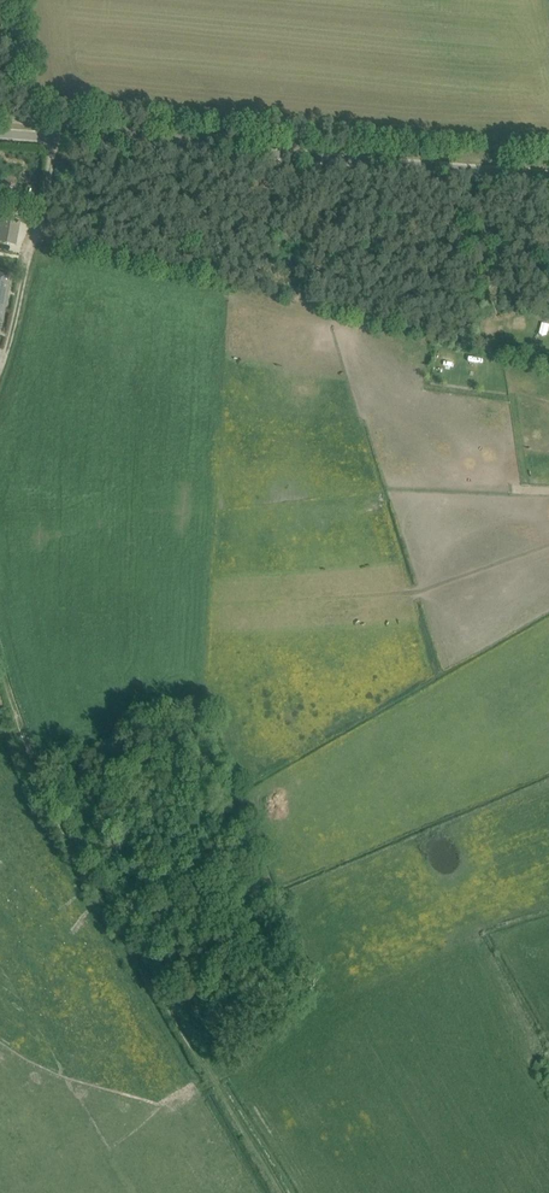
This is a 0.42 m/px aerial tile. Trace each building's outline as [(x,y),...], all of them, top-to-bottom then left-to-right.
[(0,229),(0,242),(15,245),(18,228),(19,221),(2,218),(1,225),(0,229)] [(2,310),(3,311),(9,275),(0,273),(0,319),(2,310)] [(528,328),(528,318),(516,317),(515,328),(528,328)] [(440,357),(437,368),(447,371),(451,360),(440,357)]
